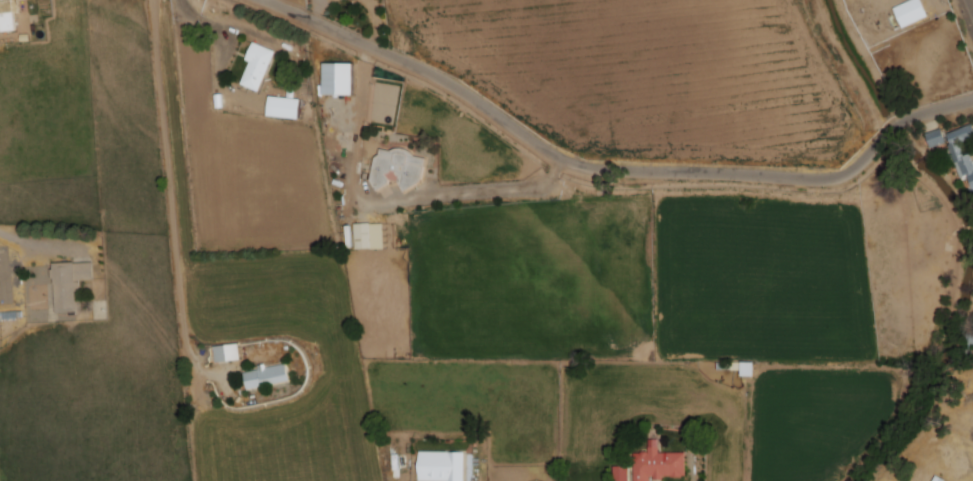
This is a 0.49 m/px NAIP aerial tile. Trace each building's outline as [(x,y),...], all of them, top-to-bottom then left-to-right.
[(2,23),(0,24),(0,0),(14,0),(19,0),(21,11),(15,12),(17,30),(3,31),(2,23)] [(902,27),(928,17),(921,0),(912,0),(894,8),(902,27)] [(254,42),(276,52),(259,91),(242,84),(252,61),(247,59),(254,42)] [(353,63),(322,63),(322,94),(353,94),(353,63)] [(303,99),(270,96),(268,117),(301,119),(303,99)] [(967,155),(972,152),(972,182),(972,180),(964,183),(956,163),(949,166),(944,152),(952,149),(952,145),(954,144),(950,134),(972,124),(972,138),(962,143),(967,155)] [(947,143),(943,129),(927,134),(931,148),(947,143)] [(383,150),(393,152),(398,149),(404,148),(409,149),(417,156),(428,158),(423,181),(407,191),(401,182),(399,183),(397,184),(393,184),(391,184),(380,191),(373,180),(378,157),(383,155),(383,150)] [(379,223),(356,223),(355,249),(379,249),(379,223)] [(55,264),(75,263),(76,265),(93,264),(95,280),(80,281),(83,310),(76,310),(77,314),(73,314),(72,311),(58,312),(55,279),(53,280),(52,270),(55,270),(55,264)] [(968,334),(961,353),(970,357),(972,349),(972,336),(968,334)] [(215,347),(216,362),(241,360),(240,344),(215,347)] [(246,374),(261,370),(260,366),(267,364),(268,368),(287,364),(291,380),(250,390),(246,374)] [(665,476),(665,480),(656,480),(656,476),(652,476),(652,480),(637,480),(636,454),(641,454),(643,452),(648,452),(650,453),(650,440),(659,439),(660,454),(687,454),(688,477),(684,477),(684,478),(673,479),(673,476),(665,476)] [(467,452),(466,480),(421,480),(422,451),(467,452)] [(630,465),(614,465),(614,480),(630,480),(630,465)]
